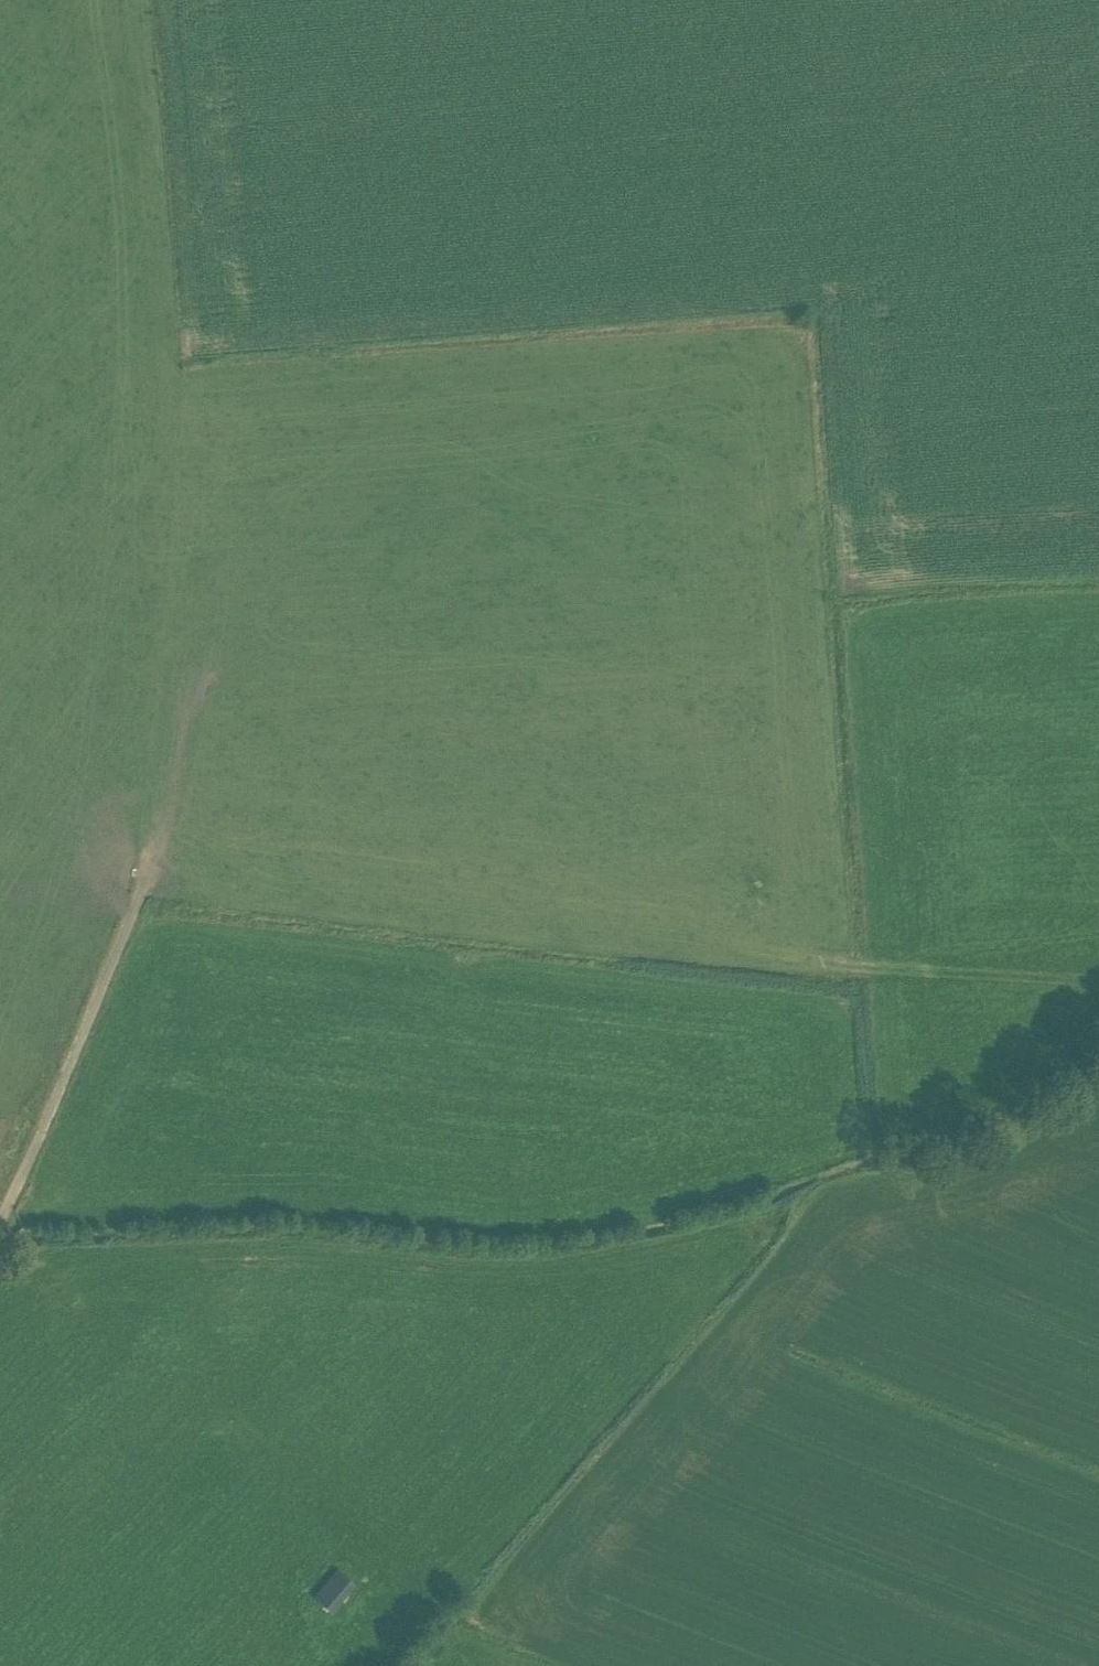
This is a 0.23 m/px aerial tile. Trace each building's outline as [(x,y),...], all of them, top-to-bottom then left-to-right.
[(333,1611),(356,1584),(339,1569),(316,1596),(333,1611)]
